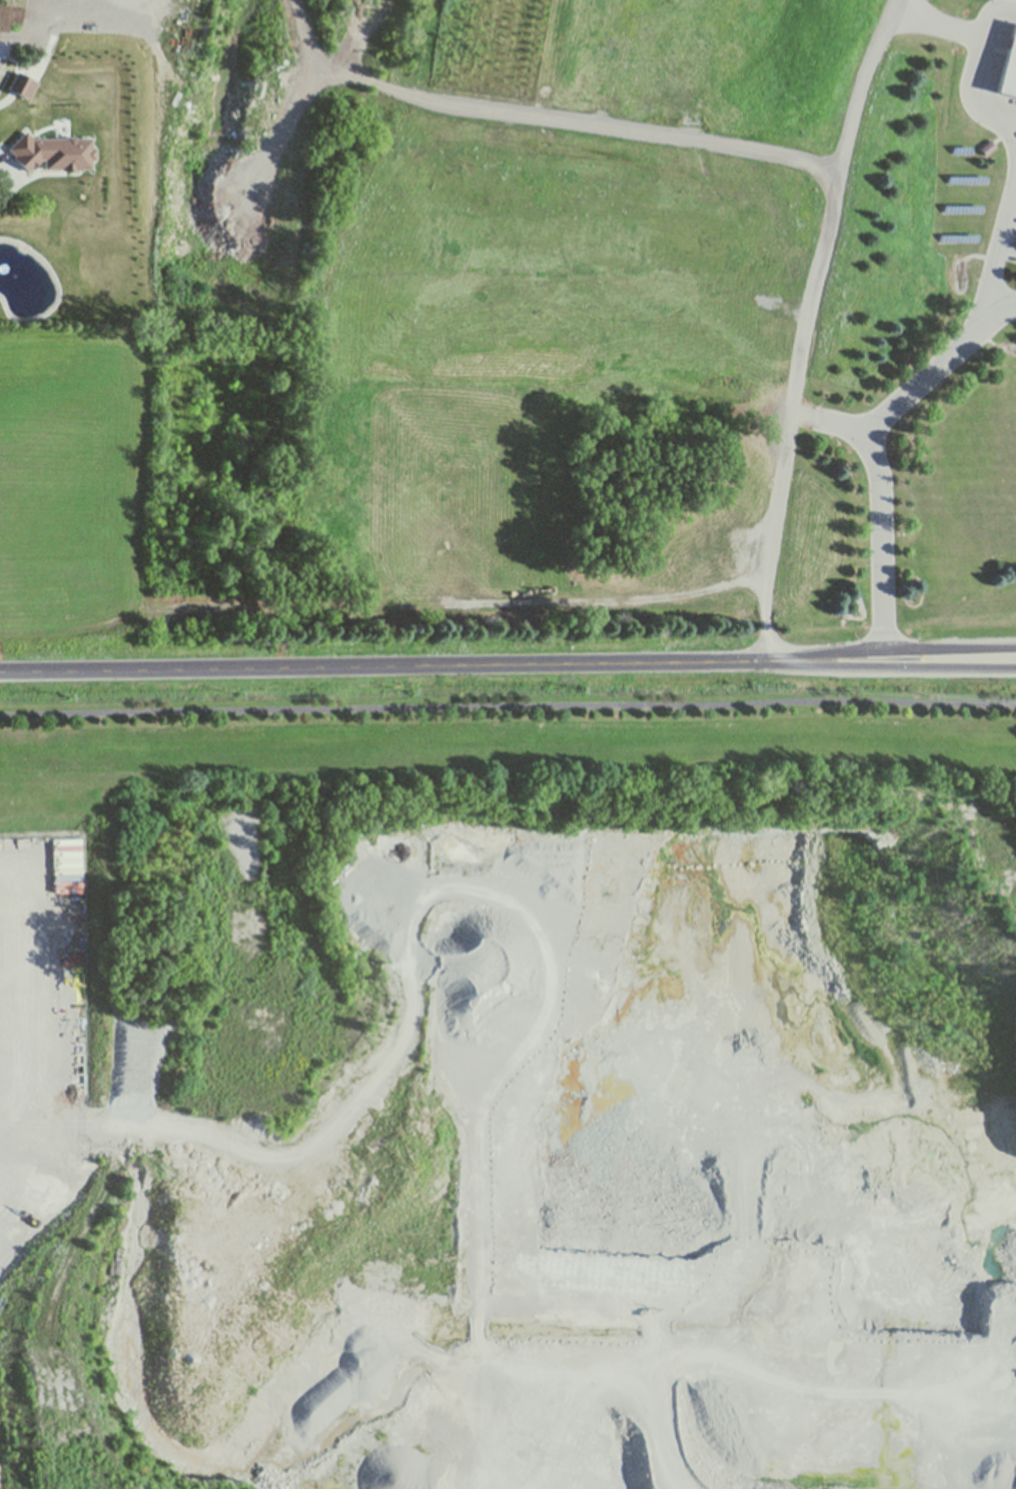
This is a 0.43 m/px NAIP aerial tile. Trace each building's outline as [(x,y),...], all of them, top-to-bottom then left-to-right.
[(1001,92),(1015,96),(1015,34),(1001,92)] [(39,82),(28,97),(14,86),(26,72),(39,82)] [(28,97),(39,82),(42,84),(31,99),(28,97)] [(6,115),(39,115),(39,93),(6,93),(6,115)] [(26,134),(32,141),(33,141),(67,140),(68,138),(74,138),(76,140),(91,140),(91,150),(94,150),(95,159),(91,159),(91,168),(82,168),(82,169),(77,169),(77,172),(68,172),(67,162),(62,163),(60,164),(54,164),(52,163),(51,163),(51,157),(43,157),(37,162),(38,163),(31,169),(30,168),(26,172),(13,158),(15,157),(9,149),(26,134)]
